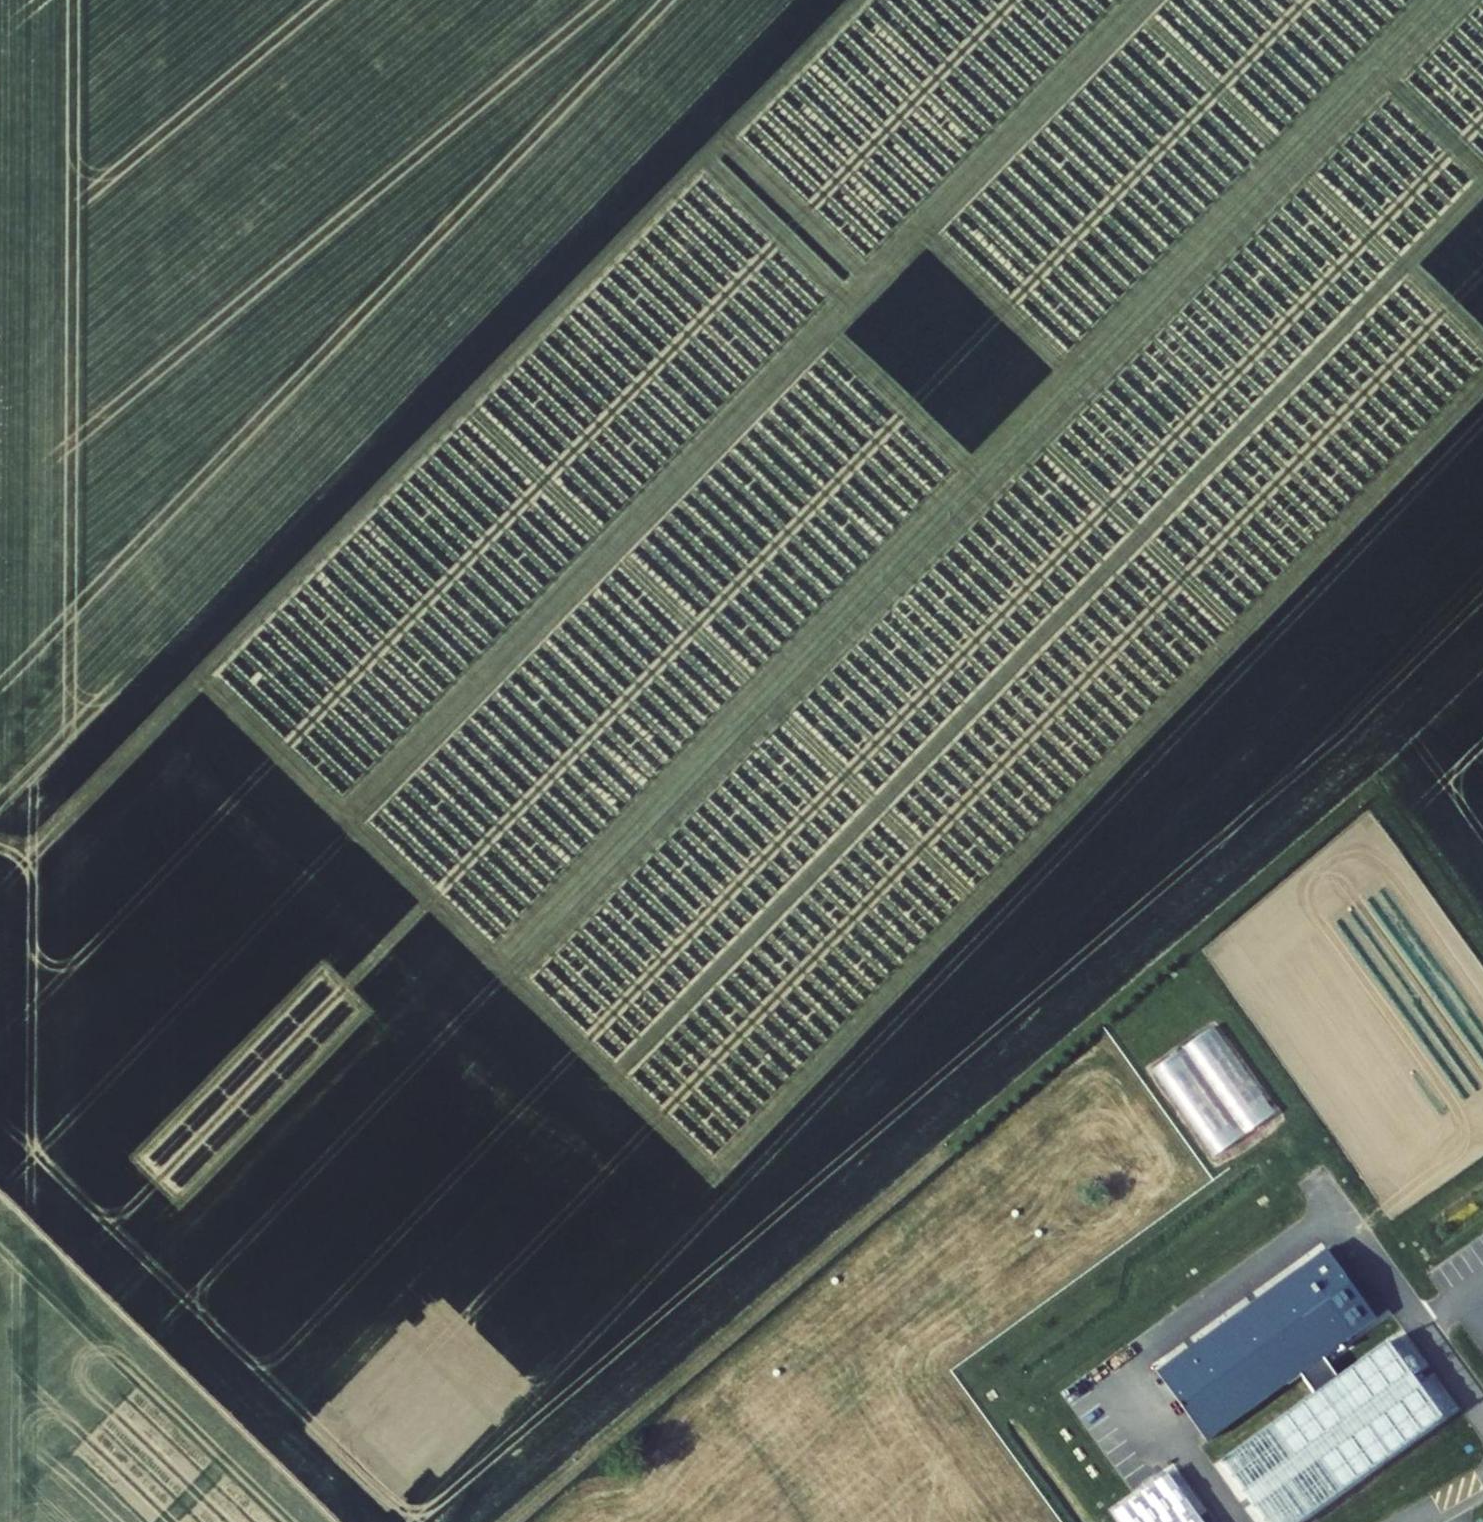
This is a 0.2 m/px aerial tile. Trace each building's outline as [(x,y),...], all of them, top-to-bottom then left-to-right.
[(1216,1025),(1153,1068),(1213,1156),(1277,1112),(1216,1025)] [(1482,1270),(1482,1237),(1467,1250),(1482,1270)] [(1323,1247),(1156,1369),(1205,1437),(1300,1368),(1321,1353),(1373,1315),(1323,1247)] [(1221,1459),(1267,1521),(1288,1521),(1442,1410),(1389,1337),(1337,1375),(1316,1390),(1221,1459)] [(1337,1375),(1321,1353),(1300,1368),(1316,1390),(1337,1375)] [(1118,1521),(1205,1521),(1167,1470),(1110,1512),(1118,1521)]
